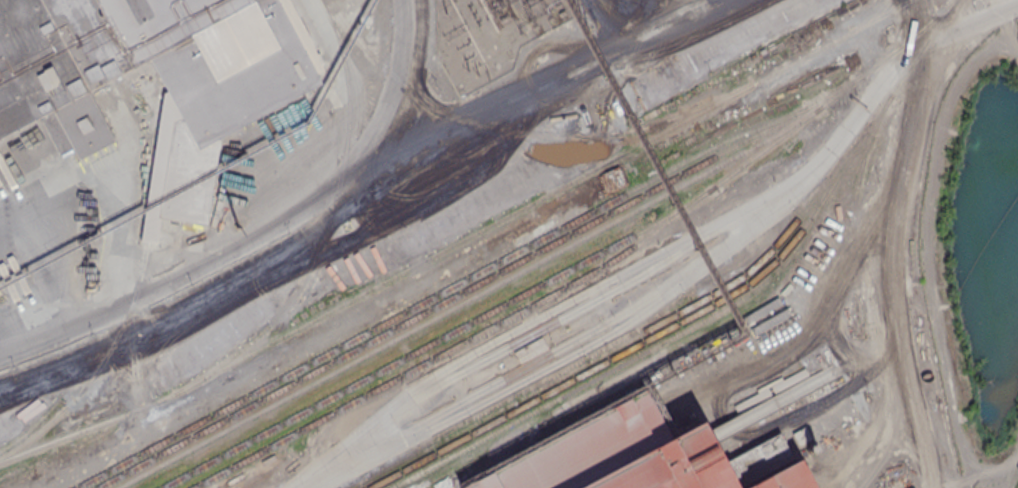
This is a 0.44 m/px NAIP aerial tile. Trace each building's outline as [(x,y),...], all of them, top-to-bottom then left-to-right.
[(39,117),(59,154),(72,147),(78,160),(114,140),(89,93),(97,88),(149,61),(166,90),(162,92),(140,240),(155,242),(159,217),(206,225),(219,137),(322,84),(279,0),(0,0),(0,138),(39,117)] [(475,487),(822,487),(803,452),(787,423),(732,452),(726,439),(842,377),(828,350),(717,409),(710,397),(674,416),(668,405),(662,394),(660,389),(475,487)] [(493,475),(488,475),(462,486),(462,487),(499,487),(493,475)]
